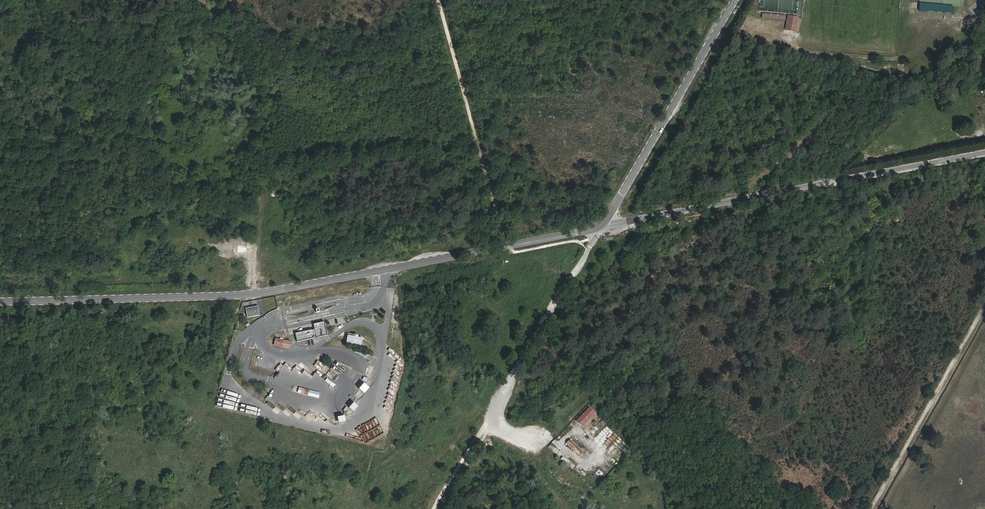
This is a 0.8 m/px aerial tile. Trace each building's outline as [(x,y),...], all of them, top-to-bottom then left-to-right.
[(929,8),(932,8),(932,9),(958,11),(959,6),(929,3),(929,8)] [(788,15),(785,29),(796,31),(795,32),(798,33),(801,19),(798,19),(799,17),(788,15)] [(247,317),(259,315),(258,306),(246,308),(247,317)] [(327,335),(324,322),(313,324),(316,338),(327,335)] [(275,345),(289,349),(291,342),(276,339),(275,345)] [(333,388),(335,385),(327,379),(325,381),(333,388)] [(358,390),(364,395),(369,389),(363,384),(358,390)] [(353,403),(348,409),(353,413),(358,407),(353,403)] [(575,421),(582,428),(596,414),(589,407),(575,421)] [(363,424),(358,427),(367,442),(387,430),(383,423),(368,432),(363,424)] [(593,424),(588,428),(594,433),(598,428),(593,424)] [(579,456),(583,452),(570,439),(566,443),(579,456)]
